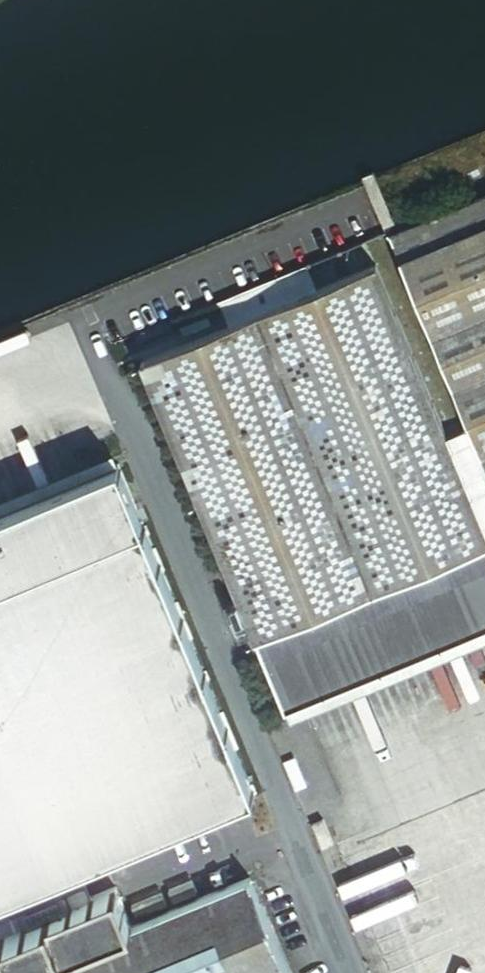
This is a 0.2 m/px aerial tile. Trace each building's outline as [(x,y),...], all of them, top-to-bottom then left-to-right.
[(392,226),(473,422),(484,451),(484,188),(392,226)] [(137,359),(252,638),(484,542),(484,536),(443,434),(372,262),(314,286),(226,322),(137,359)] [(304,263),(216,299),(226,322),(314,286),(304,263)] [(443,434),(484,536),(484,451),(473,422),(443,434)] [(115,466),(0,513),(0,898),(250,795),(115,466)] [(252,638),(281,709),(484,625),(484,542),(252,638)] [(281,709),(286,720),(484,638),(484,625),(281,709)] [(309,822),(319,846),(328,842),(318,818),(309,822)] [(0,931),(0,946),(11,972),(286,972),(247,878),(128,926),(112,886),(87,896),(0,931)] [(190,881),(167,891),(172,903),(195,893),(190,881)] [(87,896),(81,882),(0,915),(0,931),(87,896)] [(160,894),(129,906),(134,918),(164,906),(160,894)] [(0,946),(0,972),(11,972),(0,946)]
